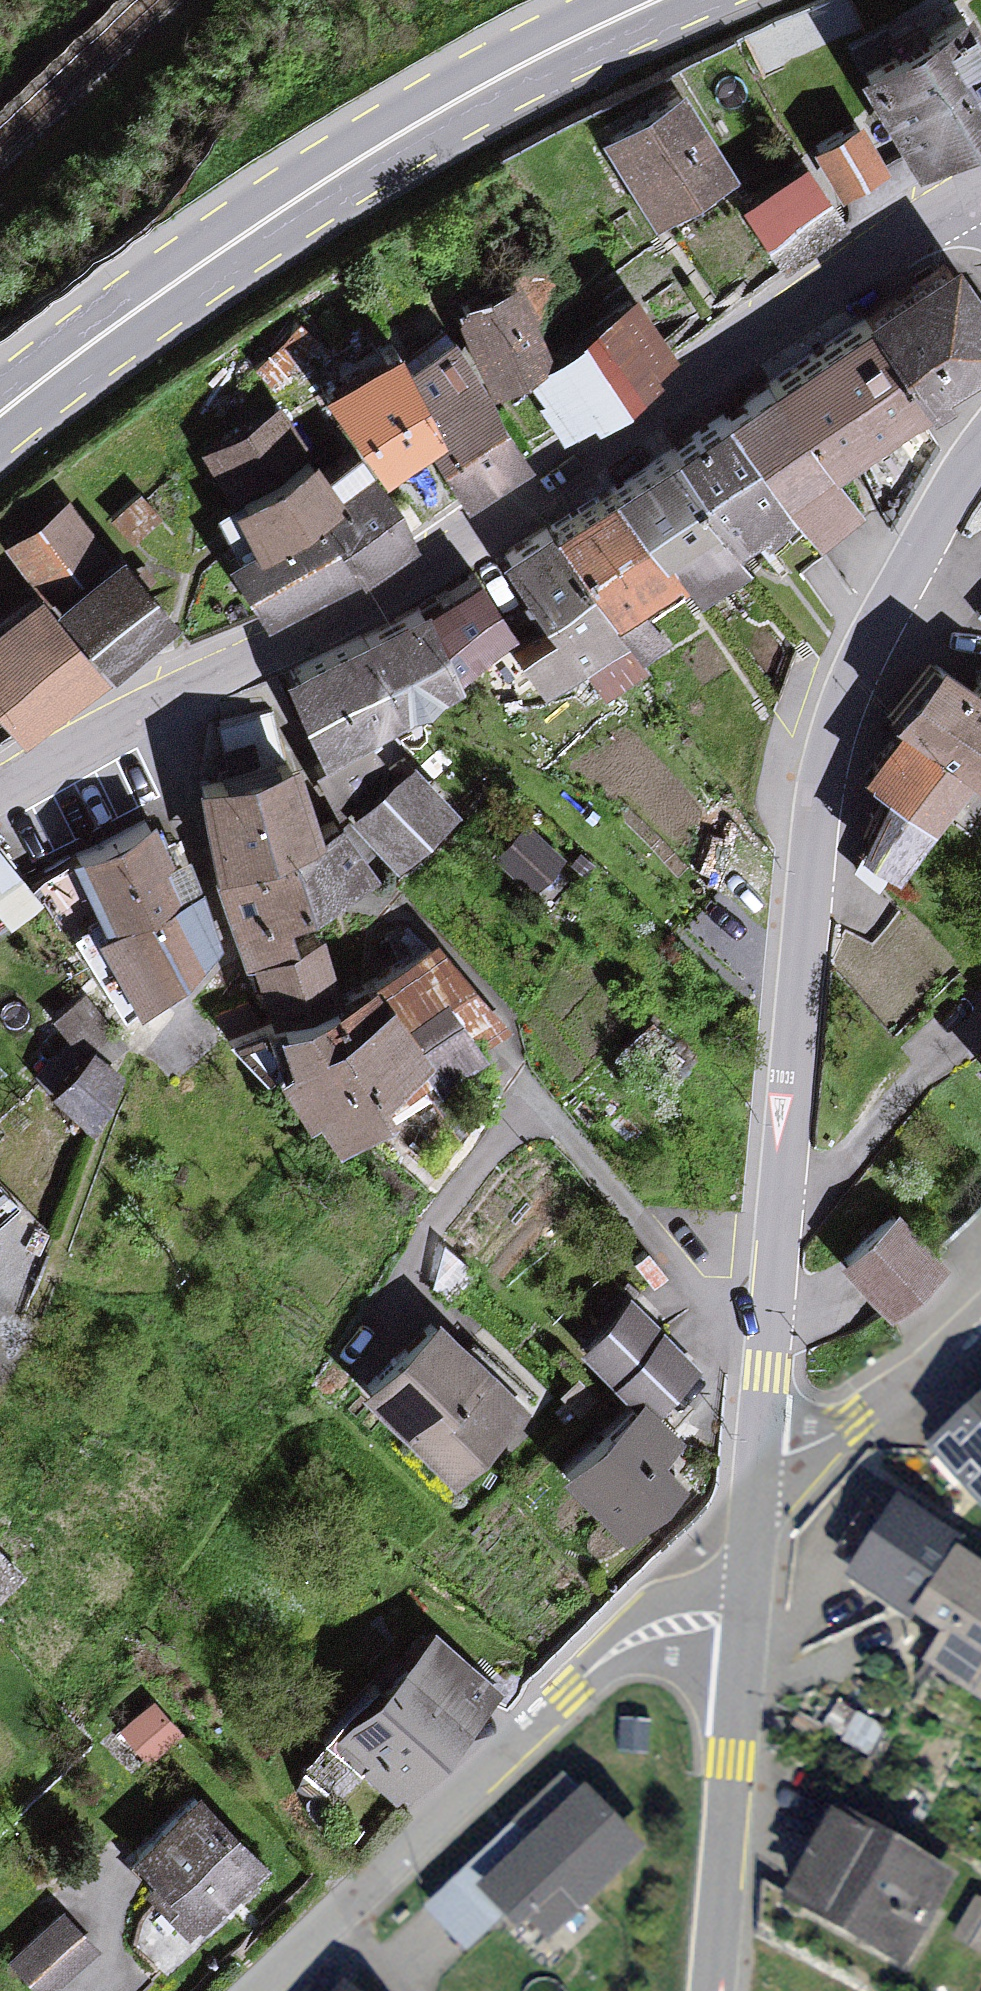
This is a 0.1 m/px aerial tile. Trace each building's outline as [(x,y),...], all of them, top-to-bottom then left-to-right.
[(969,0),(965,0),(867,55),(922,153),(980,120),(980,22),(969,0)] [(722,164),(675,82),(604,122),(652,205),(722,164)] [(879,162),(854,115),(812,137),(837,184),(879,162)] [(842,211),(802,153),(737,198),(778,256),(842,211)] [(865,312),(926,410),(980,375),(980,314),(948,261),(909,284),(865,312)] [(521,369),(548,348),(510,267),(449,293),(487,387),(521,369)] [(548,348),(521,369),(539,393),(533,398),(562,436),(589,416),(595,423),(659,375),(653,367),(677,349),(630,286),(548,348)] [(926,410),(865,312),(769,373),(833,470),(926,410)] [(487,387),(449,329),(405,359),(442,427),(425,438),(463,505),(528,459),(487,387)] [(442,427),(405,359),(392,335),(316,378),(370,460),(377,471),(425,438),(442,427)] [(833,470),(769,373),(722,403),(796,514),(819,550),(866,519),(833,470)] [(199,443),(223,496),(308,444),(278,398),(199,443)] [(796,514),(722,403),(671,437),(744,548),(796,514)] [(744,548),(671,437),(608,478),(659,555),(666,551),(681,573),(697,598),(753,561),(744,548)] [(308,444),(223,496),(250,543),(253,549),(314,508),(338,492),(333,485),(308,444)] [(414,540),(377,471),(370,460),(333,485),(338,492),(314,508),(357,573),(414,540)] [(659,555),(608,478),(546,519),(612,619),(642,599),(681,573),(666,551),(659,555)] [(139,488),(108,515),(131,541),(162,513),(139,488)] [(99,550),(60,498),(4,540),(43,592),(99,550)] [(264,620),(357,573),(314,508),(253,549),(250,543),(224,556),(264,620)] [(612,619),(546,519),(498,551),(548,626),(513,649),(543,695),(585,667),(626,640),(612,619)] [(168,617),(117,550),(56,596),(107,663),(168,617)] [(474,566),(421,598),(458,679),(515,628),(474,566)] [(968,605),(980,617),(980,592),(968,605)] [(36,596),(0,622),(0,711),(18,736),(97,678),(36,596)] [(421,598),(277,669),(318,758),(367,734),(403,715),(444,692),(458,679),(421,598)] [(642,599),(612,619),(626,640),(642,664),(672,644),(642,599)] [(648,672),(642,664),(626,640),(585,667),(606,699),(648,672)] [(971,671),(942,648),(897,704),(906,712),(865,762),(891,782),(852,830),(891,861),(933,809),(951,824),(980,787),(980,779),(968,769),(980,753),(980,659),(971,671)] [(232,756),(285,743),(275,704),(222,717),(232,756)] [(393,766),(367,734),(318,758),(344,807),(393,766)] [(316,825),(290,747),(188,770),(210,865),(285,837),(316,825)] [(456,808),(409,753),(393,766),(344,807),(391,862),(456,808)] [(150,810),(66,854),(101,928),(198,878),(184,844),(169,851),(150,810)] [(340,816),(316,825),(285,837),(307,904),(377,871),(340,816)] [(533,889),(565,856),(525,817),(492,851),(533,889)] [(282,912),(307,904),(285,837),(210,865),(244,954),(290,936),(282,912)] [(0,847),(0,916),(7,925),(41,898),(0,847)] [(218,933),(198,878),(101,928),(93,933),(136,1010),(218,933)] [(290,936),(244,954),(266,1010),(311,999),(340,985),(317,926),(290,936)] [(340,985),(311,999),(323,1028),(385,988),(402,1015),(442,990),(484,1046),(507,1026),(431,932),(369,971),(340,985)] [(279,1056),(268,1063),(299,1112),(308,1107),(326,1136),(383,1099),(373,1084),(417,1055),(425,1050),(402,1015),(385,988),(323,1028),(279,1056)] [(484,1046),(442,990),(402,1015),(425,1050),(417,1055),(436,1083),(484,1046)] [(266,1010),(279,1056),(323,1028),(311,999),(266,1010)] [(117,1078),(84,1048),(49,1087),(82,1117),(117,1078)] [(936,1270),(889,1214),(840,1255),(886,1311),(936,1270)] [(689,1366),(625,1300),(586,1337),(650,1403),(689,1366)] [(520,1407),(435,1317),(361,1386),(447,1476),(520,1407)] [(668,1441),(633,1402),(557,1470),(618,1538),(681,1482),(655,1453),(668,1441)] [(932,1448),(980,1501),(980,1404),(932,1448)] [(955,1538),(901,1500),(848,1575),(903,1614),(955,1538)] [(0,1551),(0,1576),(12,1565),(0,1551)] [(980,1704),(980,1564),(962,1552),(920,1615),(943,1631),(921,1664),(980,1704)] [(495,1697),(424,1631),(327,1734),(398,1801),(495,1697)] [(635,1851),(586,1793),(577,1801),(565,1787),(425,1905),(462,1949),(509,1909),(533,1937),(635,1851)] [(255,1860),(189,1789),(120,1851),(186,1923),(255,1860)] [(950,1877),(844,1813),(794,1895),(900,1959),(950,1877)] [(48,1912),(1,1963),(31,1990),(32,1990),(79,1941),(48,1912)]
